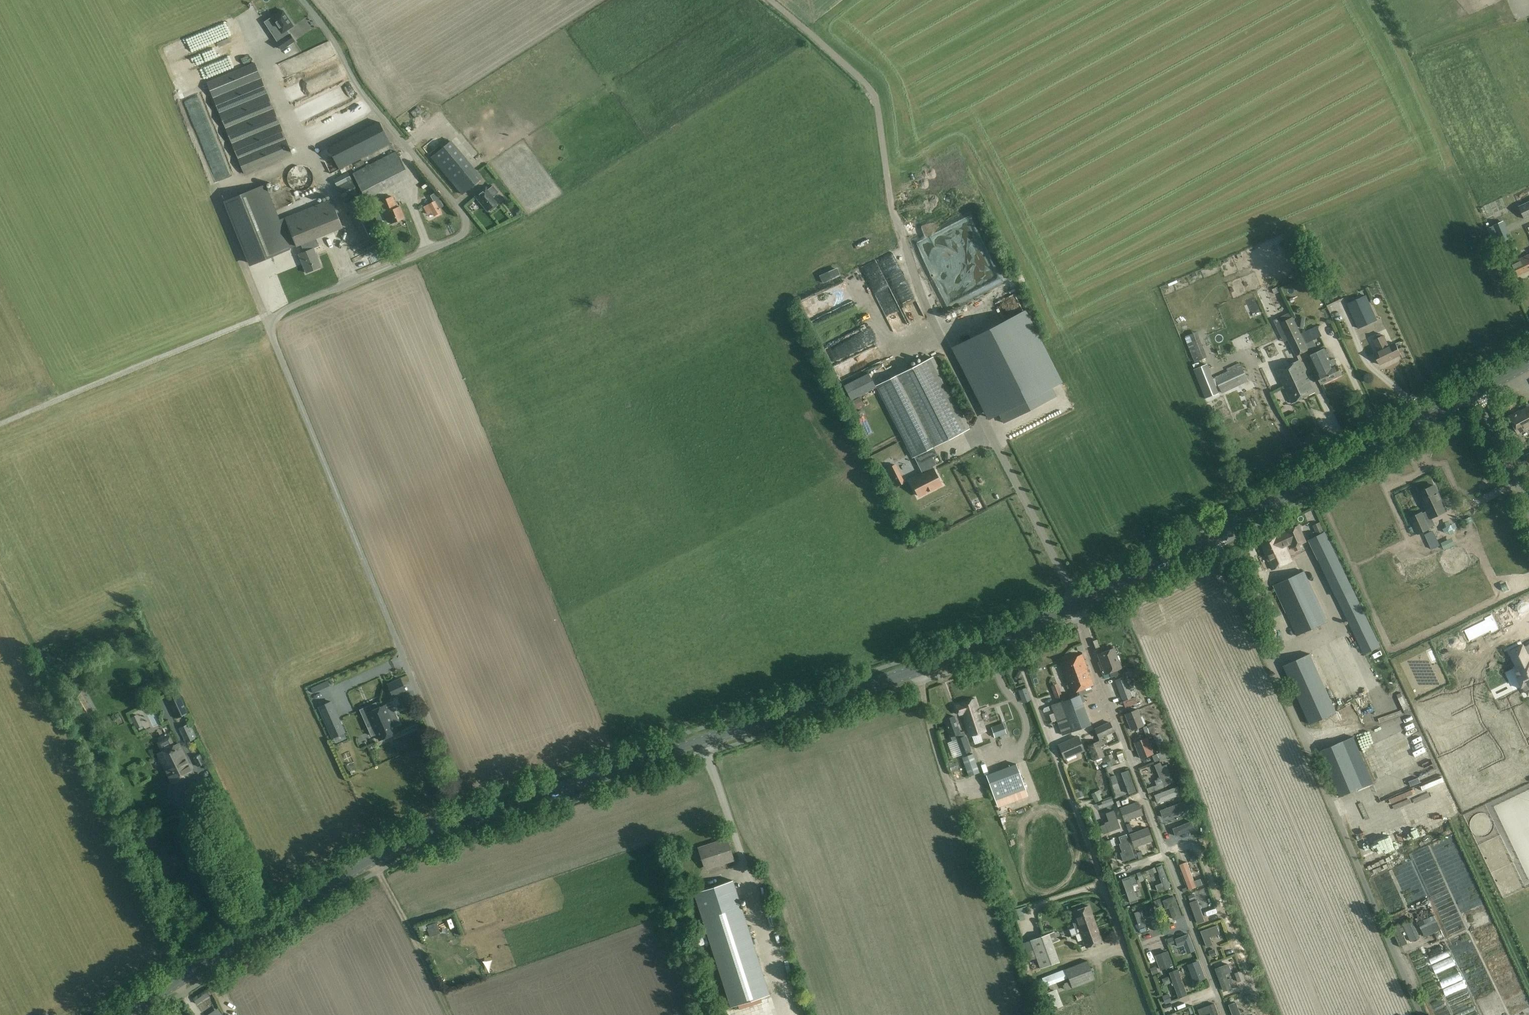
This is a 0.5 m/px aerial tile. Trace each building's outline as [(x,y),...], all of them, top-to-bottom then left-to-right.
[(283,10),(265,22),(278,42),(277,43),(282,49),(294,41),(290,34),(289,35),(286,30),(293,26),(283,10)] [(206,81),(244,173),(292,153),(254,61),(206,81)] [(295,116),(353,91),(348,80),(290,105),(295,116)] [(285,90),(287,96),(301,89),(299,84),(285,90)] [(361,99),(304,123),(309,133),(365,109),(361,99)] [(860,126),(869,119),(862,110),(853,117),(860,126)] [(328,149),(339,170),(390,144),(379,123),(328,149)] [(325,143),(332,141),(330,135),(323,136),(325,143)] [(481,178),(450,140),(431,155),(462,193),(481,178)] [(366,198),(410,176),(396,150),(353,173),(366,198)] [(369,213),(370,212),(361,195),(348,171),(333,179),(365,238),(379,230),(369,213)] [(228,173),(216,178),(218,186),(231,181),(228,173)] [(277,174),(270,179),(279,192),(286,187),(277,174)] [(489,209),(490,211),(498,205),(496,203),(498,202),(493,196),(498,192),(493,185),(489,189),(487,186),(476,196),(488,210),(489,209)] [(296,246),(284,217),(279,219),(265,186),(227,201),(253,264),(296,246)] [(400,206),(397,208),(392,196),(380,201),(388,220),(390,219),(391,223),(404,217),(400,206)] [(318,245),(316,238),(343,227),(331,198),(284,217),(296,246),(301,244),(304,252),(299,254),(306,272),(321,266),(313,247),(318,245)] [(434,215),(441,211),(435,201),(424,207),(428,214),(432,211),(434,215)] [(1528,218),(1528,201),(1519,206),(1525,220),(1528,218)] [(1508,234),(1503,222),(1493,226),(1498,238),(1501,245),(1511,241),(1508,234)] [(1511,264),(1517,276),(1528,270),(1528,256),(1511,264)] [(823,283),(840,275),(837,267),(819,275),(823,283)] [(1378,320),(1366,295),(1347,304),(1359,329),(1378,320)] [(852,300),(825,308),(828,317),(846,312),(845,308),(854,306),(852,300)] [(1023,311),(954,346),(991,418),(999,413),(1004,423),(1056,397),(1051,387),(1060,383),(1023,311)] [(839,316),(824,324),(827,329),(842,321),(839,316)] [(1300,333),(1293,317),(1282,322),(1289,339),(1300,333)] [(820,340),(828,357),(845,350),(851,364),(860,360),(859,355),(865,353),(863,349),(873,345),(869,335),(864,338),(858,324),(820,340)] [(1195,325),(1188,327),(1190,335),(1197,333),(1195,325)] [(1317,326),(1302,333),(1307,343),(1313,340),(1322,336),(1317,326)] [(1300,333),(1289,339),(1297,355),(1308,349),(1300,333)] [(1390,347),(1384,336),(1384,335),(1382,336),(1381,334),(1375,337),(1376,338),(1373,340),(1379,352),(1375,354),(1381,366),(1402,355),(1396,344),(1390,347)] [(1208,357),(1200,337),(1187,342),(1195,362),(1208,357)] [(1330,360),(1325,350),(1310,356),(1319,375),(1318,376),(1322,385),(1342,376),(1334,358),(1330,360)] [(844,355),(831,361),(836,374),(850,368),(844,355)] [(933,356),(878,384),(915,456),(934,446),(969,429),(933,356)] [(1223,393),(1249,380),(1241,365),(1240,362),(1230,367),(1231,369),(1215,377),(1223,393)] [(1285,388),(1308,377),(1300,362),(1278,372),(1285,388)] [(1207,363),(1194,369),(1206,398),(1219,393),(1207,363)] [(854,373),(839,381),(844,391),(859,383),(854,373)] [(1285,388),(1293,404),(1315,393),(1310,382),(1308,377),(1285,388)] [(855,409),(863,404),(859,397),(851,401),(855,409)] [(1509,417),(1518,432),(1528,426),(1528,427),(1528,406),(1509,417)] [(1322,437),(1315,441),(1317,446),(1325,442),(1322,437)] [(909,448),(894,455),(902,470),(916,463),(909,448)] [(936,464),(932,456),(927,459),(919,463),(924,474),(911,480),(919,495),(942,484),(934,468),(933,469),(932,466),(936,464)] [(895,464),(888,468),(898,485),(904,482),(895,464)] [(1410,517),(1418,534),(1429,528),(1424,519),(1430,516),(1430,518),(1446,511),(1434,485),(1418,492),(1427,511),(1422,514),(1421,512),(1410,517)] [(1324,532),(1320,522),(1313,525),(1317,535),(1324,532)] [(1280,535),(1285,546),(1292,544),(1295,551),(1302,548),(1300,545),(1308,541),(1300,524),(1286,530),(1287,532),(1280,535)] [(1380,646),(1370,625),(1325,531),(1308,540),(1336,598),(1353,633),(1364,654),(1380,646)] [(1285,546),(1280,535),(1280,534),(1260,542),(1272,569),(1291,561),(1285,546)] [(1463,557),(1426,574),(1432,586),(1468,569),(1463,557)] [(1324,624),(1314,603),(1316,602),(1301,571),(1283,580),(1273,585),(1297,637),(1324,624)] [(1498,629),(1491,614),(1484,618),(1485,620),(1463,630),(1468,640),(1468,641),(1489,630),(1490,632),(1498,629)] [(1295,643),(1321,633),(1319,629),(1293,638),(1295,643)] [(1510,652),(1517,666),(1515,667),(1520,676),(1518,677),(1522,686),(1524,685),(1528,694),(1528,658),(1523,646),(1510,652)] [(1097,662),(1099,668),(1118,661),(1113,648),(1097,654),(1100,661),(1097,662)] [(1082,654),(1068,660),(1059,663),(1070,693),(1093,684),(1082,654)] [(1309,725),(1337,712),(1310,654),(1283,666),(1309,725)] [(1120,667),(1118,661),(1099,668),(1102,675),(1109,672),(1111,677),(1127,671),(1125,666),(1120,667)] [(1038,664),(1042,686),(1051,684),(1047,662),(1038,664)] [(1139,666),(1133,671),(1137,677),(1143,672),(1139,666)] [(980,678),(988,679),(990,671),(982,670),(980,678)] [(1125,677),(1116,680),(1124,701),(1133,697),(1125,677)] [(400,678),(387,683),(391,693),(404,687),(400,678)] [(313,692),(330,685),(328,680),(311,687),(313,692)] [(1062,696),(1057,683),(1051,685),(1056,699),(1062,696)] [(1026,687),(1021,689),(1018,690),(1023,703),(1026,702),(1031,700),(1026,687)] [(93,711),(81,691),(72,696),(83,716),(93,711)] [(188,712),(179,693),(167,699),(176,717),(188,712)] [(1091,724),(1088,717),(1079,694),(1060,702),(1066,717),(1072,731),(1091,724)] [(962,714),(966,727),(970,736),(985,731),(974,699),(958,704),(958,705),(955,706),(958,715),(962,714)] [(345,732),(331,701),(319,706),(333,738),(345,732)] [(1057,720),(1066,717),(1060,702),(1051,705),(1057,720)] [(376,703),(360,710),(368,727),(373,725),(380,740),(398,732),(395,726),(400,723),(392,705),(387,707),(385,704),(378,707),(376,703)] [(1372,736),(1408,718),(1401,704),(1393,708),(1392,707),(1365,721),(1372,736)] [(1125,714),(1131,730),(1144,725),(1138,709),(1125,714)] [(1344,711),(1348,722),(1353,720),(1349,709),(1344,711)] [(964,731),(960,733),(954,716),(944,719),(952,741),(956,739),(961,754),(971,751),(964,731)] [(1072,731),(1066,717),(1057,720),(1062,735),(1072,731)] [(1528,739),(1528,719),(1499,731),(1506,748),(1528,739)] [(1099,738),(1114,731),(1109,721),(1094,728),(1099,738)] [(179,727),(185,741),(196,736),(190,722),(179,727)] [(1006,733),(1003,723),(991,727),(995,737),(1006,733)] [(1059,745),(1063,755),(1065,759),(1085,750),(1078,736),(1059,745)] [(1373,782),(1353,736),(1321,750),(1340,796),(1373,782)] [(1134,743),(1140,758),(1152,754),(1146,738),(1134,743)] [(1095,759),(1104,755),(1098,741),(1089,744),(1095,759)] [(193,772),(179,743),(158,753),(172,783),(193,772)] [(194,757),(198,765),(205,762),(201,754),(194,757)] [(972,754),(962,757),(968,776),(979,772),(972,754)] [(1156,785),(1154,786),(1155,790),(1169,784),(1160,762),(1154,765),(1160,779),(1155,781),(1156,785)] [(1016,763),(986,774),(995,800),(1025,788),(1016,763)] [(1118,782),(1115,774),(1109,776),(1112,784),(1118,782)] [(1177,787),(1154,796),(1157,803),(1180,795),(1177,787)] [(1100,789),(1091,793),(1095,802),(1102,799),(1100,794),(1102,793),(1100,789)] [(1120,809),(1125,821),(1143,814),(1138,802),(1120,809)] [(1105,823),(1106,824),(1101,826),(1104,834),(1121,828),(1114,810),(1106,813),(1109,822),(1105,823)] [(1379,816),(1384,828),(1394,825),(1389,812),(1379,816)] [(1130,834),(1134,846),(1152,840),(1148,828),(1130,834)] [(1355,836),(1362,853),(1373,849),(1368,834),(1362,836),(1361,833),(1355,836)] [(1134,857),(1126,834),(1119,836),(1121,843),(1119,844),(1122,852),(1120,852),(1123,861),(1134,857)] [(727,837),(698,847),(705,869),(734,860),(727,837)] [(1204,846),(1196,849),(1203,868),(1199,870),(1200,873),(1213,869),(1204,846)] [(1177,857),(1183,878),(1192,875),(1185,855),(1177,857)] [(1151,861),(1140,865),(1145,877),(1156,872),(1151,861)] [(1126,870),(1118,873),(1126,893),(1134,890),(1126,870)] [(1202,880),(1204,883),(1208,882),(1215,900),(1223,897),(1215,875),(1202,880)] [(731,1007),(769,994),(733,880),(694,892),(731,1007)] [(1007,888),(1003,889),(999,890),(1003,900),(1006,899),(1010,898),(1007,888)] [(1175,897),(1164,901),(1167,909),(1170,908),(1174,921),(1183,917),(1175,897)] [(1229,912),(1226,904),(1204,913),(1207,921),(1229,912)] [(1022,908),(1017,909),(1020,920),(1025,919),(1024,914),(1029,912),(1027,906),(1022,908)] [(1088,906),(1070,913),(1075,926),(1075,927),(1077,933),(1096,926),(1088,906)] [(1142,910),(1134,913),(1142,934),(1149,931),(1142,910)] [(1434,915),(1424,920),(1424,919),(1418,922),(1425,937),(1441,929),(1434,915)] [(1402,922),(1411,942),(1420,938),(1411,918),(1402,922)] [(1235,928),(1232,920),(1210,928),(1213,936),(1235,928)] [(429,929),(428,925),(427,923),(418,926),(420,932),(427,929),(429,929)] [(1077,933),(1076,933),(1078,940),(1083,938),(1086,946),(1101,941),(1096,926),(1077,933)] [(1191,944),(1188,931),(1180,932),(1180,930),(1172,931),(1176,948),(1191,944)] [(1030,939),(1033,949),(1053,942),(1049,933),(1030,939)] [(1238,937),(1217,945),(1220,954),(1242,946),(1238,937)] [(1053,942),(1033,949),(1040,968),(1059,961),(1053,942)] [(1157,963),(1170,960),(1167,944),(1153,947),(1157,963)] [(1244,953),(1222,960),(1225,969),(1247,961),(1244,953)] [(1192,975),(1203,971),(1196,954),(1185,958),(1192,975)] [(1026,969),(1032,966),(1027,956),(1021,958),(1026,969)] [(1150,967),(1157,965),(1154,958),(1147,960),(1150,967)] [(1095,978),(1088,960),(1064,969),(1068,977),(1072,988),(1095,978)] [(1239,964),(1233,966),(1235,976),(1241,974),(1239,964)] [(1179,968),(1170,971),(1179,996),(1188,993),(1179,968)] [(1045,986),(1068,977),(1064,969),(1042,977),(1045,986)] [(1233,989),(1235,994),(1246,989),(1244,984),(1233,989)] [(1169,994),(1163,996),(1166,1004),(1172,1001),(1169,994)] [(1227,997),(1233,1014),(1243,1014),(1241,1009),(1238,1010),(1234,995),(1227,997)] [(1198,1012),(1204,1010),(1206,1014),(1215,1014),(1218,1014),(1211,996),(1195,1003),(1198,1012)] [(1061,1000),(1049,1005),(1051,1010),(1063,1005),(1061,1000)]
